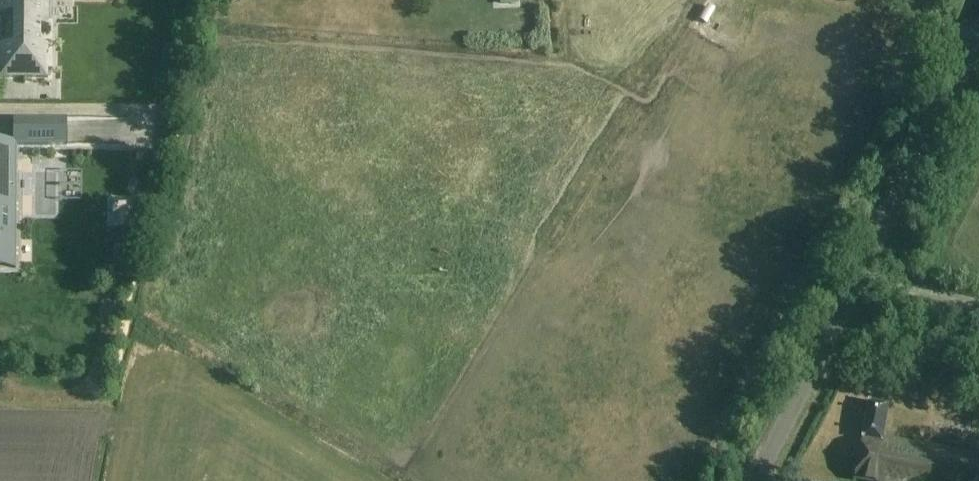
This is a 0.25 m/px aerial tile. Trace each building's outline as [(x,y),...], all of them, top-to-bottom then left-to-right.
[(48,78),(49,44),(41,44),(41,25),(49,25),(49,0),(0,0),(0,13),(14,13),(14,44),(0,44),(0,78),(48,78)] [(136,142),(135,109),(71,109),(72,142),(136,142)] [(14,265),(14,268),(16,268),(17,145),(67,145),(67,117),(13,117),(13,141),(0,141),(0,265),(14,265)] [(897,441),(896,443),(881,440),(888,405),(868,401),(855,479),(866,480),(978,480),(978,456),(897,441)] [(894,413),(889,437),(897,438),(902,414),(894,413)]
